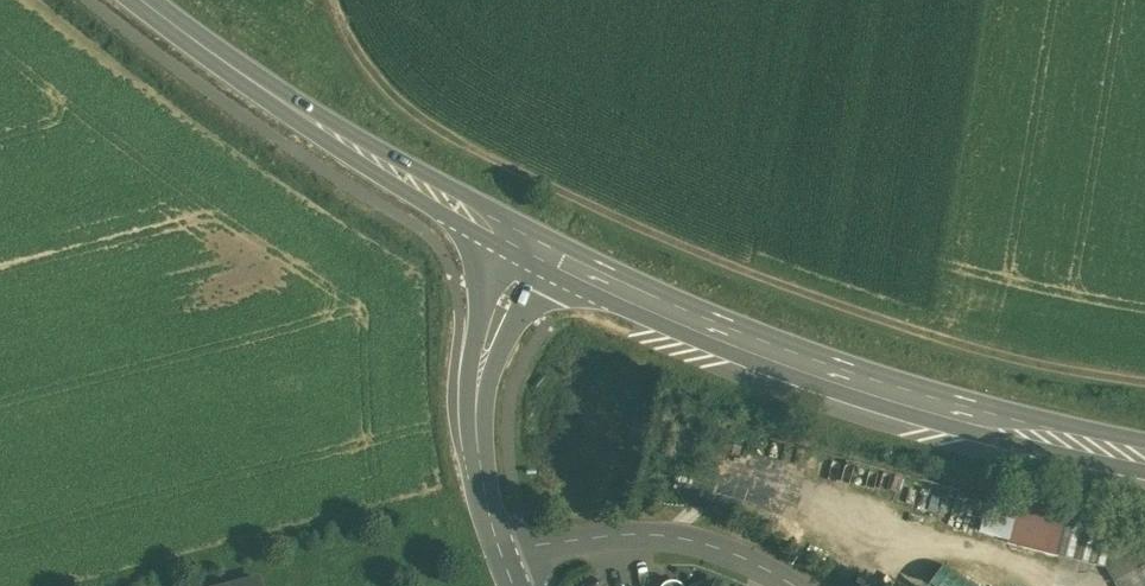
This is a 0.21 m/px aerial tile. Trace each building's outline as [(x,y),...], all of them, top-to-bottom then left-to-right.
[(1113,528),(1064,514),(1056,553),(1103,564),(1113,528)] [(1127,553),(1113,528),(1103,564),(1116,585),(1144,585),(1144,544),(1127,553)] [(943,571),(933,585),(966,585),(943,571)]
